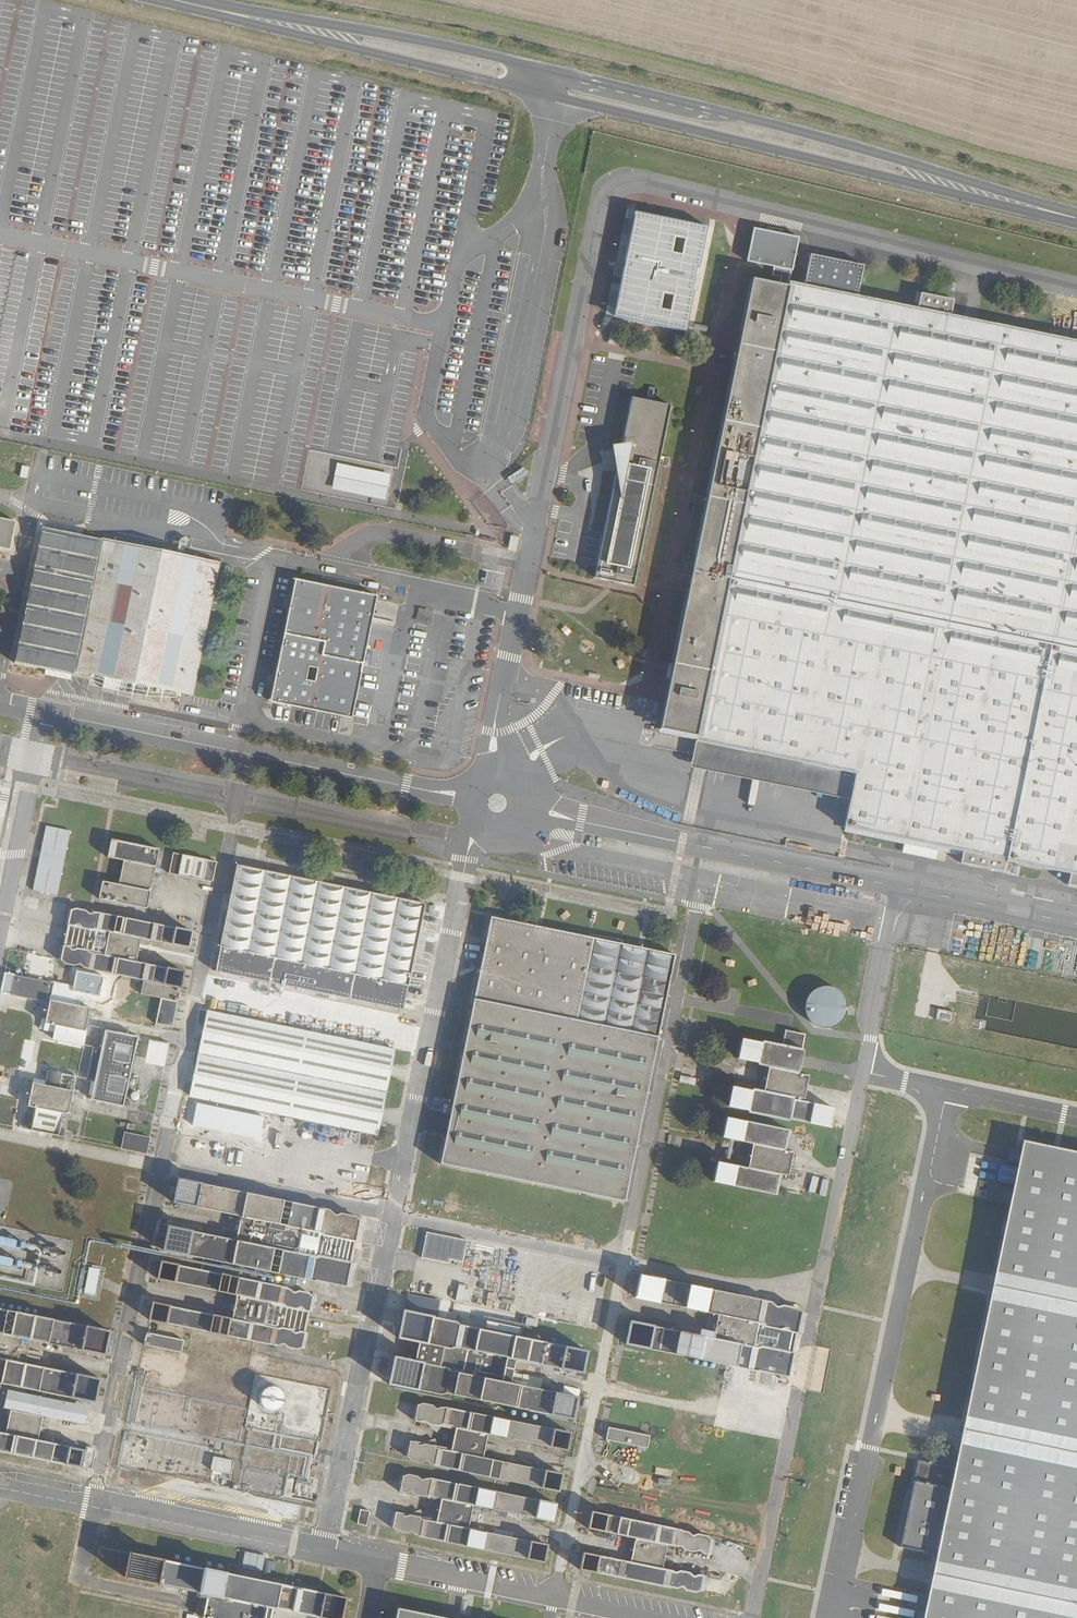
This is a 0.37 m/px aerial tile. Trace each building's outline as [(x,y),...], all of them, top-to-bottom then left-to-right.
[(634,215),(611,320),(683,335),(706,230),(634,215)] [(658,728),(694,736),(690,754),(851,787),(842,826),(962,851),(960,863),(1003,872),(1006,860),(1069,873),(1067,884),(1076,886),(1076,340),(949,314),(951,299),(919,292),(916,307),(855,294),(861,266),(807,255),(801,283),(787,280),(795,238),(750,228),(743,262),(771,268),(770,275),(778,277),(777,283),(749,278),(658,728)] [(629,397),(592,576),(630,584),(668,404),(629,397)] [(386,500),(391,474),(338,464),(333,490),(386,500)] [(523,469),(508,477),(511,483),(526,475),(523,469)] [(10,549),(15,522),(0,518),(0,547),(10,549)] [(74,671),(94,674),(107,677),(105,685),(119,688),(120,679),(194,692),(221,562),(43,526),(14,662),(73,675),(74,671)] [(508,537),(505,545),(513,547),(515,538),(508,537)] [(297,578),(271,701),(354,717),(379,594),(297,578)] [(107,677),(94,674),(92,686),(105,688),(105,685),(107,677)] [(43,826),(31,890),(56,895),(69,831),(43,826)] [(101,880),(97,898),(146,908),(157,849),(110,839),(106,857),(123,861),(118,884),(101,880)] [(173,852),(168,875),(207,882),(213,879),(216,862),(173,852)] [(237,865),(215,972),(391,1008),(403,1010),(425,904),(309,880),(237,865)] [(70,907),(59,961),(64,965),(72,967),(78,964),(80,965),(83,969),(143,981),(140,995),(161,999),(154,1024),(172,1027),(184,972),(135,962),(141,939),(188,949),(192,931),(95,912),(90,916),(86,915),(84,909),(70,907)] [(625,1201),(676,954),(492,917),(440,1163),(625,1201)] [(0,981),(0,993),(48,1004),(41,1030),(53,1032),(53,1039),(80,1045),(93,983),(73,979),(71,987),(2,972),(0,981)] [(808,1000),(806,1007),(806,1014),(809,1020),(814,1025),(821,1028),(828,1029),(834,1027),(840,1023),(844,1017),(846,1011),(846,1004),(843,997),(838,992),(831,989),(824,989),(817,990),(812,994),(808,1000)] [(935,1008),(933,1020),(951,1023),(953,1012),(935,1008)] [(207,1011),(190,1097),(255,1110),(377,1135),(396,1048),(364,1042),(207,1011)] [(89,1099),(122,1106),(124,1094),(136,1037),(103,1030),(99,1048),(92,1047),(84,1080),(93,1081),(89,1099)] [(147,1039),(146,1063),(166,1064),(168,1041),(147,1039)] [(734,1086),(730,1105),(762,1112),(763,1114),(831,1128),(835,1107),(807,1102),(812,1075),(801,1073),(806,1050),(765,1041),(765,1043),(743,1039),(739,1058),(758,1061),(760,1064),(770,1066),(766,1090),(755,1088),(754,1090),(734,1086)] [(41,1090),(30,1087),(25,1107),(33,1109),(33,1114),(60,1119),(62,1111),(67,1111),(74,1076),(45,1070),(43,1081),(41,1090)] [(682,1074),(681,1081),(696,1084),(698,1078),(682,1074)] [(32,1079),(30,1087),(41,1090),(43,1081),(32,1079)] [(124,1094),(122,1106),(135,1109),(138,1097),(124,1094)] [(265,1117),(197,1103),(193,1124),(260,1138),(265,1117)] [(60,1119),(33,1114),(24,1112),(21,1128),(57,1135),(60,1119)] [(719,1162),(715,1182),(777,1194),(781,1173),(790,1175),(795,1152),(786,1150),(790,1129),(728,1116),(724,1136),(755,1143),(750,1168),(719,1162)] [(123,1133),(120,1149),(145,1154),(148,1138),(123,1133)] [(1026,1139),(958,1469),(919,1461),(901,1547),(940,1555),(927,1617),(1076,1617),(1076,1149),(1026,1139)] [(822,1177),(817,1194),(824,1195),(828,1179),(822,1177)] [(816,1192),(818,1179),(812,1178),(810,1191),(816,1192)] [(151,1303),(148,1320),(273,1345),(277,1350),(282,1346),(296,1350),(300,1349),(301,1348),(304,1333),(303,1330),(307,1314),(309,1312),(312,1297),(308,1293),(295,1291),(290,1284),(284,1288),(255,1283),(257,1271),(316,1282),(316,1280),(346,1286),(351,1264),(350,1261),(354,1242),(356,1240),(359,1221),(353,1215),(341,1213),(334,1215),(329,1210),(269,1198),(177,1179),(172,1203),(240,1216),(235,1241),(167,1228),(162,1251),(219,1262),(217,1273),(160,1263),(156,1280),(235,1296),(231,1319),(151,1303)] [(465,1239),(425,1231),(419,1256),(440,1261),(441,1257),(461,1261),(465,1239)] [(16,1248),(18,1240),(0,1237),(0,1245),(16,1248)] [(12,1266),(14,1259),(0,1257),(0,1264),(12,1266)] [(90,1268),(85,1292),(95,1294),(99,1270),(90,1268)] [(713,1339),(700,1336),(631,1322),(626,1342),(668,1351),(789,1376),(802,1313),(799,1308),(785,1304),(778,1307),(772,1302),(755,1298),(640,1274),(636,1297),(719,1314),(714,1332),(713,1339)] [(494,1291),(461,1285),(458,1301),(490,1307),(491,1304),(493,1295),(494,1291)] [(522,1291),(516,1290),(508,1332),(514,1334),(522,1291)] [(504,1294),(497,1293),(497,1296),(495,1304),(494,1308),(501,1309),(504,1294)] [(424,1309),(427,1298),(419,1296),(416,1307),(424,1309)] [(30,1391),(94,1403),(99,1379),(36,1366),(38,1358),(26,1355),(29,1341),(104,1356),(109,1331),(0,1310),(0,1385),(30,1391)] [(406,1310),(400,1336),(420,1340),(452,1346),(456,1345),(545,1363),(586,1372),(591,1349),(514,1334),(461,1323),(457,1321),(406,1310)] [(702,1330),(700,1336),(713,1339),(714,1332),(702,1330)] [(145,1332),(143,1345),(180,1353),(183,1340),(145,1332)] [(456,1345),(452,1346),(420,1340),(416,1361),(448,1368),(451,1370),(541,1388),(543,1378),(514,1373),(516,1361),(545,1367),(545,1363),(456,1345)] [(396,1357),(391,1383),(442,1393),(446,1392),(577,1418),(581,1396),(541,1388),(451,1370),(448,1368),(416,1361),(396,1357)] [(261,1400),(263,1405),(267,1409),(272,1410),(278,1409),(282,1406),(284,1401),(284,1396),(282,1391),(279,1388),(274,1386),(269,1387),(264,1390),(261,1395),(261,1400)] [(4,1391),(1,1407),(67,1421),(70,1405),(4,1391)] [(569,1450),(573,1431),(443,1405),(438,1407),(434,1403),(424,1401),(419,1403),(416,1419),(421,1420),(425,1418),(428,1421),(440,1424),(444,1422),(457,1425),(457,1427),(489,1434),(569,1450)] [(90,1472),(95,1449),(84,1446),(84,1450),(36,1440),(40,1418),(8,1411),(4,1433),(0,1433),(0,1454),(90,1472)] [(609,1426),(606,1440),(647,1448),(650,1435),(609,1426)] [(485,1456),(489,1434),(457,1427),(452,1450),(485,1456)] [(416,1441),(411,1440),(408,1456),(412,1459),(421,1461),(426,1460),(431,1463),(561,1490),(564,1472),(485,1456),(452,1450),(437,1447),(435,1445),(425,1443),(420,1444),(416,1441)] [(212,1456),(208,1474),(230,1479),(233,1461),(212,1456)] [(554,1522),(558,1503),(428,1476),(423,1479),(419,1474),(409,1472),(404,1474),(401,1490),(406,1491),(410,1489),(413,1493),(425,1495),(429,1494),(442,1497),(442,1499),(474,1505),(554,1522)] [(470,1528),(474,1505),(442,1499),(437,1521),(470,1528)] [(368,1511),(361,1509),(358,1523),(366,1525),(368,1511)] [(401,1512),(396,1511),(393,1527),(397,1531),(406,1532),(411,1531),(416,1534),(546,1561),(549,1544),(470,1528),(437,1521),(422,1518),(420,1516),(410,1514),(405,1515),(401,1512)] [(583,1553),(580,1569),(598,1573),(678,1589),(681,1586),(684,1586),(688,1591),(697,1592),(700,1592),(704,1575),(700,1574),(697,1576),(693,1576),(690,1573),(682,1570),(678,1573),(676,1573),(673,1570),(663,1568),(667,1545),(677,1547),(678,1546),(681,1546),(685,1551),(696,1551),(708,1555),(712,1539),(707,1535),(698,1534),(693,1537),(690,1532),(592,1512),(588,1529),(636,1539),(630,1562),(583,1553)] [(271,1609),(317,1617),(341,1617),(345,1598),(235,1576),(235,1570),(229,1569),(228,1575),(127,1554),(123,1579),(198,1594),(197,1602),(205,1604),(202,1617),(269,1617),(271,1609)] [(394,1617),(445,1617),(396,1608),(394,1617)]
